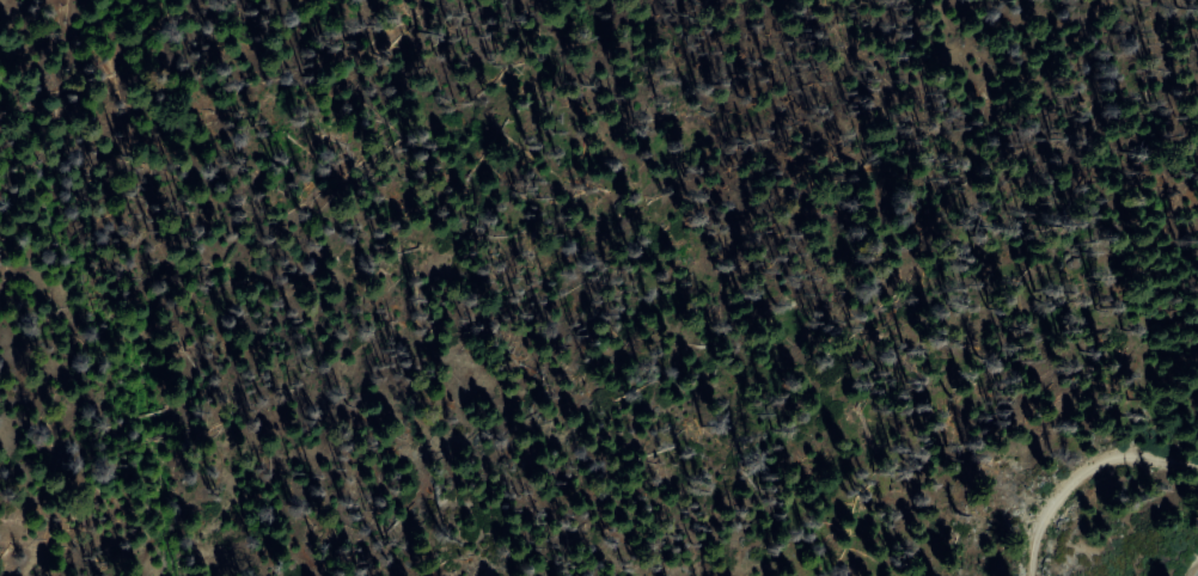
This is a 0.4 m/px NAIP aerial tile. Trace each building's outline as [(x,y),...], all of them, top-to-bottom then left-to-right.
[(920,276),(902,275),(901,289),(919,290),(920,276)]
